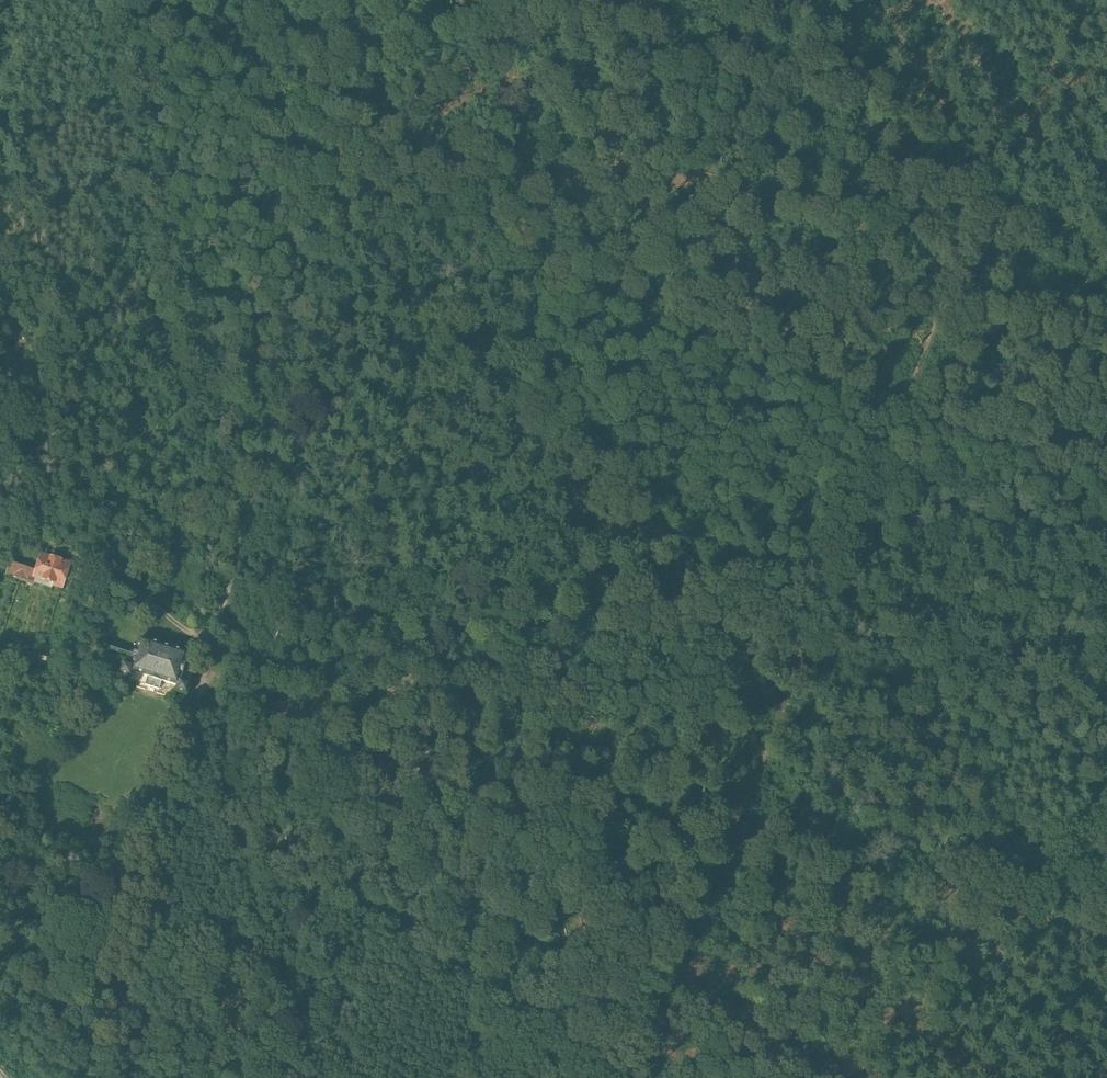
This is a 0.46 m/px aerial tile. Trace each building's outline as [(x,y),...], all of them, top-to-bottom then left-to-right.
[(31,567),(34,558),(12,551),(9,560),(31,567)] [(70,564),(41,554),(35,569),(11,561),(6,575),(33,584),(35,577),(62,587),(70,564)] [(179,678),(187,654),(144,640),(139,656),(103,644),(96,668),(186,696),(190,682),(179,678)]
